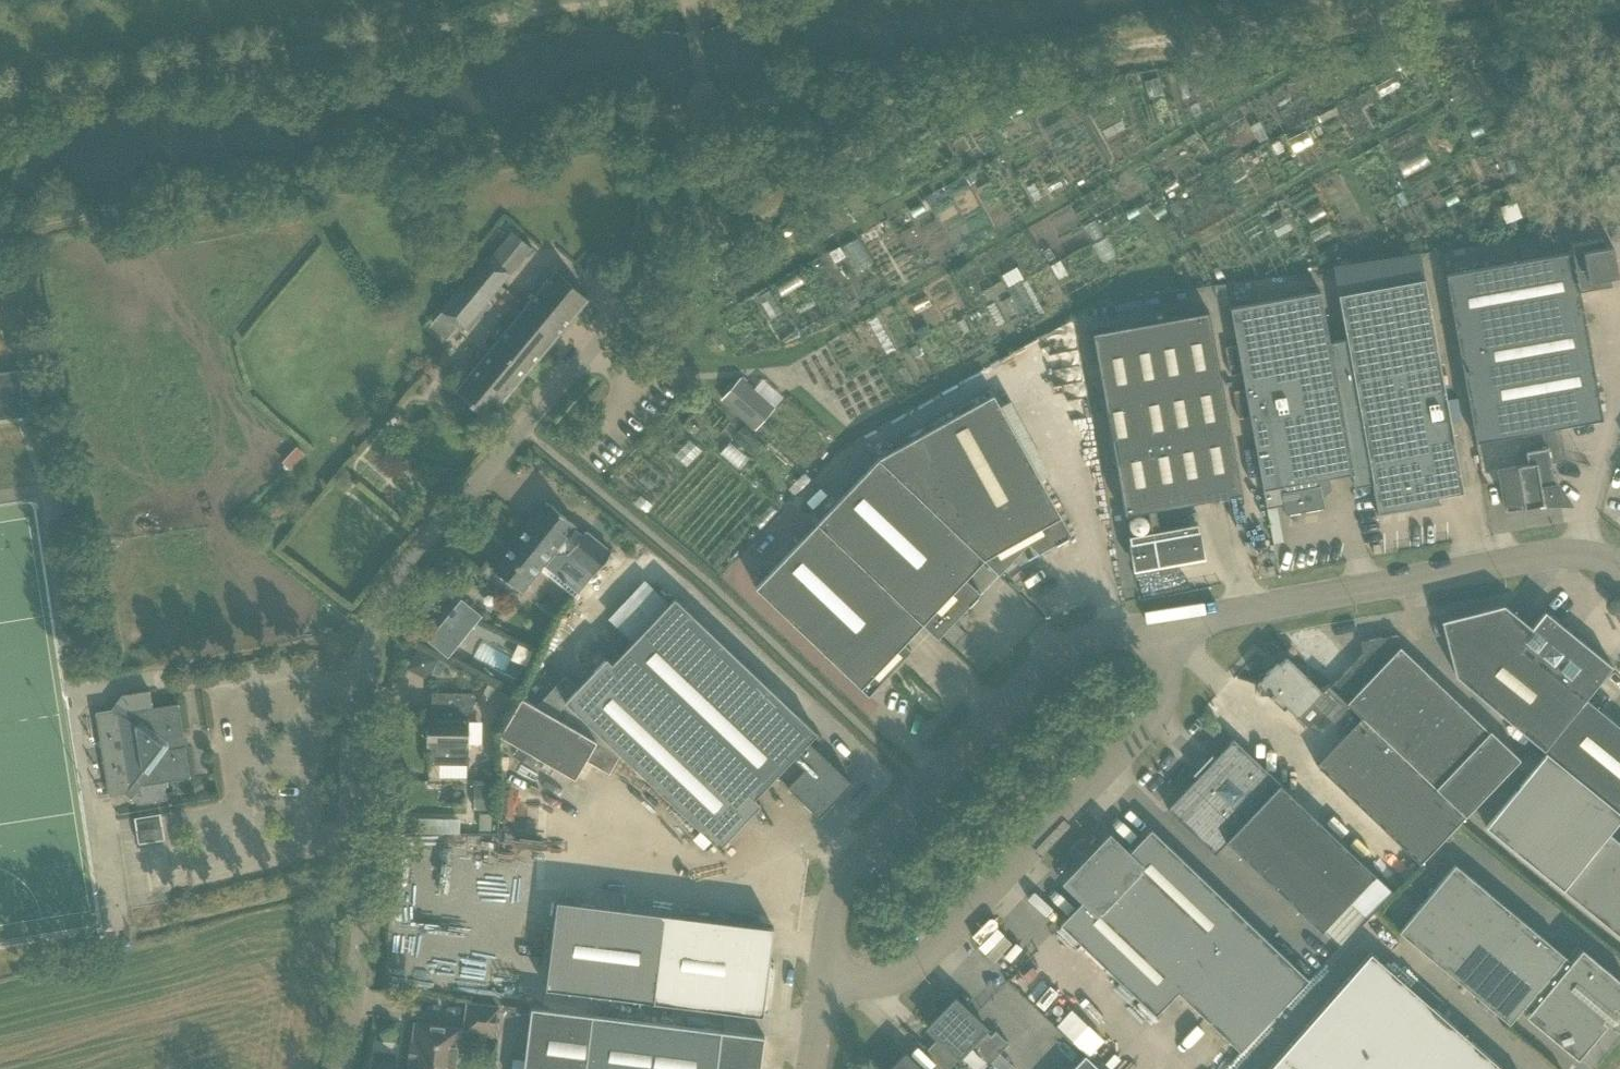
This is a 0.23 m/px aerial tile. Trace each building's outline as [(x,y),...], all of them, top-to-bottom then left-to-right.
[(441,310),(442,310),(430,325),(446,340),(459,324),(468,331),(491,304),(487,301),(532,247),(517,235),(512,231),(491,257),(488,254),(441,310)] [(1573,252),(1447,275),(1477,442),(1523,434),(1534,432),(1537,450),(1526,452),(1528,464),(1499,470),(1507,512),(1545,506),(1544,503),(1561,503),(1558,485),(1555,485),(1555,484),(1551,463),(1567,460),(1561,427),(1603,420),(1580,290),(1611,284),(1610,275),(1617,274),(1612,244),(1604,245),(1603,238),(1572,244),(1573,252)] [(1324,269),(1302,272),(1305,287),(1326,284),(1324,269)] [(555,272),(526,306),(550,326),(542,335),(552,343),(588,299),(555,272)] [(1331,342),(1322,292),(1230,308),(1260,468),(1268,509),(1285,505),(1286,515),(1325,508),(1322,492),(1331,485),(1330,478),(1353,474),(1355,485),(1354,486),(1354,487),(1373,484),(1378,512),(1377,512),(1377,514),(1413,507),(1412,506),(1440,501),(1439,497),(1464,492),(1460,471),(1424,279),(1339,295),(1347,339),(1331,342)] [(550,326),(526,306),(454,392),(487,419),(552,343),(542,335),(550,326)] [(1210,311),(1093,333),(1125,513),(1147,509),(1155,508),(1242,493),(1210,311)] [(29,416),(28,402),(22,403),(19,371),(0,373),(0,419),(29,416)] [(773,409),(756,394),(740,380),(723,399),(756,428),(773,409)] [(879,458),(879,459),(984,559),(984,560),(999,574),(1028,543),(1038,553),(1071,535),(993,395),(879,458)] [(984,559),(879,459),(817,523),(923,624),(922,624),(937,639),(980,593),(965,579),(984,560),(984,559)] [(0,466),(0,488),(13,487),(11,465),(0,466)] [(73,494),(61,497),(64,514),(77,511),(73,494)] [(546,501),(492,568),(509,582),(521,592),(526,586),(543,565),(546,567),(557,554),(568,553),(570,555),(594,574),(602,564),(611,553),(584,532),(582,534),(573,527),(575,525),(546,501)] [(1130,543),(1128,543),(1133,571),(1135,571),(1157,567),(1159,567),(1203,559),(1205,559),(1200,530),(1198,531),(1197,524),(1159,530),(1155,508),(1147,509),(1151,532),(1129,536),(1130,543)] [(817,523),(755,588),(868,695),(911,650),(904,643),(922,624),(923,624),(817,523)] [(565,674),(536,706),(552,715),(621,755),(720,848),(762,804),(755,798),(777,775),(804,801),(820,816),(852,782),(836,767),(815,747),(824,739),(675,598),(670,604),(653,621),(651,624),(633,642),(613,663),(607,657),(578,688),(565,674)] [(1597,654),(1546,612),(1532,628),(1504,605),(1442,621),(1456,676),(1613,806),(1619,797),(1619,726),(1587,699),(1613,667),(1597,654)] [(445,626),(432,642),(447,655),(461,639),(445,626)] [(1329,684),(1328,684),(1466,816),(1520,760),(1401,647),(1399,636),(1370,640),(1371,646),(1362,647),(1363,654),(1332,687),(1329,684)] [(1278,662),(1272,669),(1257,684),(1284,709),(1287,706),(1298,717),(1313,703),(1312,702),(1322,691),(1287,658),(1280,665),(1278,662)] [(95,664),(97,675),(108,673),(106,662),(95,664)] [(1466,816),(1328,684),(1322,691),(1313,703),(1346,734),(1316,765),(1421,864),(1466,816)] [(427,718),(426,747),(431,747),(431,764),(468,764),(469,747),(469,743),(469,722),(469,718),(468,718),(468,708),(473,708),(474,693),(432,692),(431,708),(438,708),(438,718),(427,718)] [(621,755),(536,706),(522,698),(500,736),(576,779),(586,761),(610,774),(621,755)] [(212,831),(192,703),(136,711),(156,839),(212,831)] [(1376,875),(1234,740),(1168,809),(1215,855),(1227,842),(1322,932),(1376,875)] [(1609,834),(1619,821),(1619,813),(1546,753),(1486,827),(1619,936),(1619,843),(1609,834)] [(482,765),(482,779),(495,780),(495,766),(482,765)] [(474,786),(474,812),(492,811),(492,786),(474,786)] [(479,815),(479,832),(491,832),(491,815),(479,815)] [(460,831),(460,818),(428,817),(427,830),(460,831)] [(1111,840),(1090,861),(1069,883),(1086,898),(1061,924),(1156,1016),(1177,994),(1240,1053),(1309,980),(1152,830),(1127,856),(1111,840)] [(1616,978),(1582,950),(1572,962),(1455,865),(1399,931),(1509,1023),(1523,1006),(1530,1012),(1526,1015),(1578,1058),(1606,1024),(1602,1021),(1605,1018),(1612,1023),(1617,1021),(1618,1015),(1611,1010),(1614,1007),(1618,1010),(1619,1007),(1619,982),(1616,978)] [(556,901),(546,989),(654,1002),(763,1016),(764,1012),(768,1013),(771,992),(769,991),(770,983),(772,983),(774,962),(770,961),(774,928),(665,914),(556,901)] [(1270,1068),(1504,1068),(1371,954),(1270,1068)] [(926,1049),(947,1068),(949,1068),(962,1056),(973,1043),(979,1049),(978,1051),(991,1063),(1009,1044),(996,1031),(991,1036),(985,1031),(987,1029),(974,1016),(956,999),(954,1002),(928,1029),(937,1037),(926,1049)] [(464,1030),(464,1031),(474,1033),(495,1035),(498,1008),(468,1004),(464,1030)] [(523,1068),(761,1068),(765,1036),(531,1008),(523,1068)] [(410,1068),(454,1068),(456,1051),(471,1053),(474,1033),(464,1031),(464,1030),(459,1029),(416,1024),(413,1043),(411,1042),(409,1060),(411,1061),(410,1068)] [(906,1053),(890,1068),(923,1068),(906,1053)] [(1086,1056),(1073,1068),(1100,1068),(1086,1056)]
